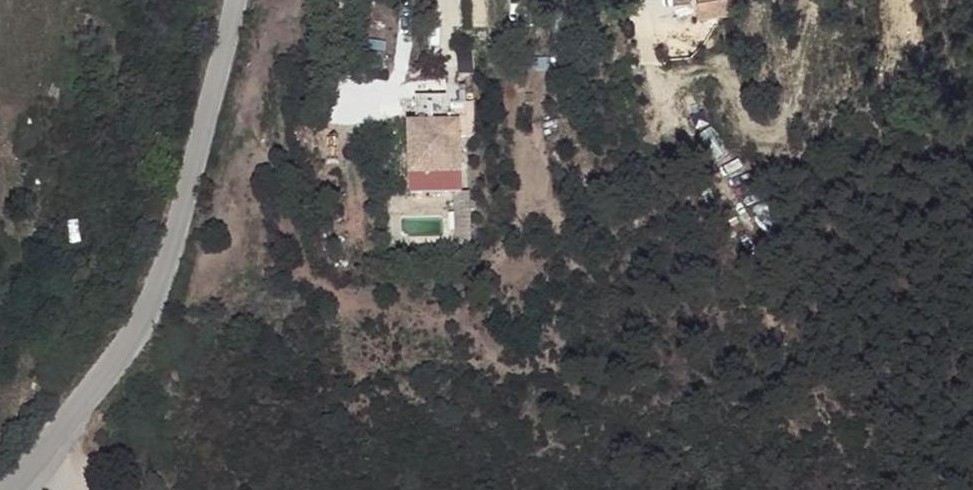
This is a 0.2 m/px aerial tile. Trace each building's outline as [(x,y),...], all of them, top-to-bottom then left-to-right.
[(729,15),(728,0),(700,0),(701,17),(729,15)] [(407,115),(409,190),(463,189),(461,93),(416,94),(416,115),(407,115)]
